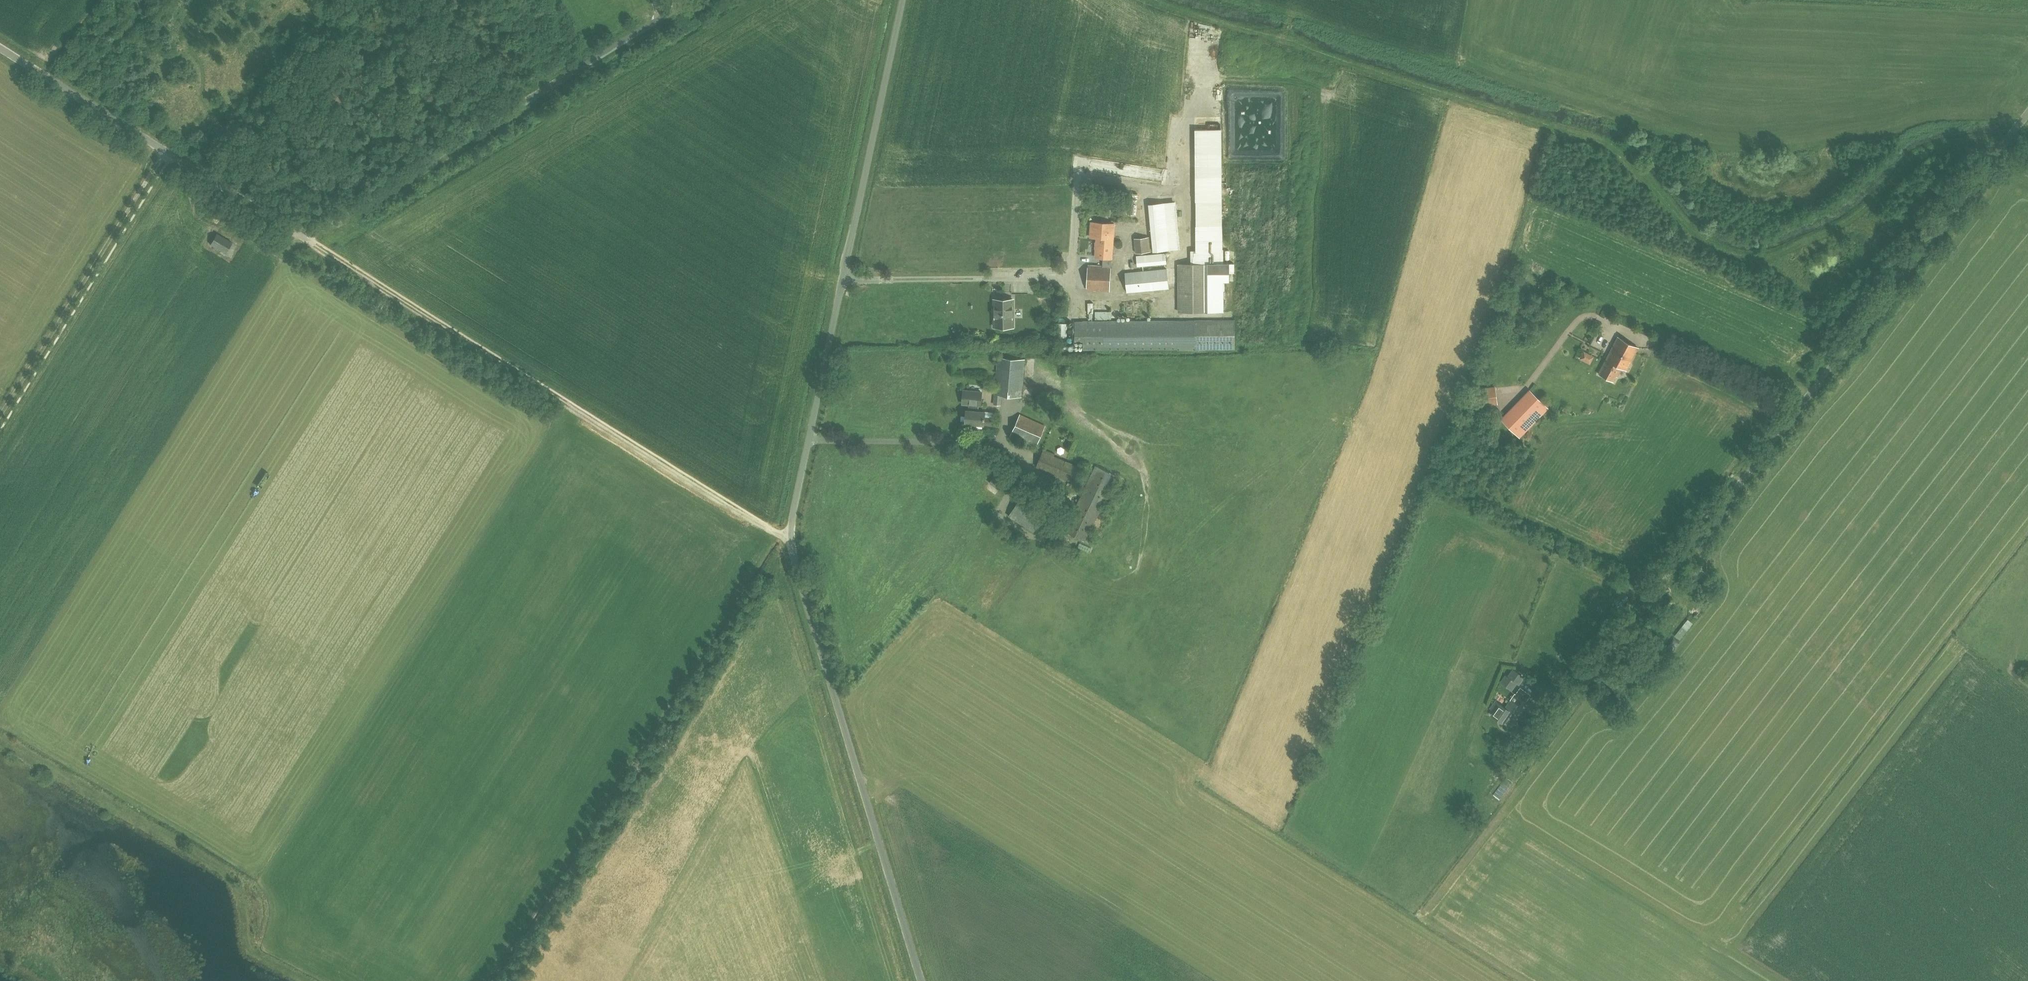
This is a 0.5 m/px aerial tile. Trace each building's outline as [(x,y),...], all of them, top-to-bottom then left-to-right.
[(438,2),(440,4),(443,8),(456,0),(441,0),(438,2)] [(424,34),(433,45),(443,37),(435,26),(424,34)] [(1191,251),(1191,264),(1178,264),(1178,311),(1208,311),(1222,311),(1222,282),(1229,282),(1229,263),(1222,263),(1222,129),(1196,129),(1196,251),(1191,251)] [(1148,207),(1150,229),(1152,252),(1176,250),(1179,250),(1175,204),(1148,207)] [(1102,267),(1110,267),(1111,259),(1113,224),(1091,222),(1089,238),(1096,238),(1095,258),(1102,259),(1102,267)] [(232,242),(217,233),(210,244),(226,253),(232,242)] [(1134,253),(1149,253),(1148,236),(1134,237),(1134,253)] [(1137,266),(1165,264),(1164,254),(1136,257),(1137,266)] [(1087,266),(1086,290),(1109,291),(1110,267),(1102,267),(1087,266)] [(1168,288),(1166,269),(1125,273),(1126,292),(1168,288)] [(994,300),(994,327),(1013,327),(1013,300),(994,300)] [(1214,348),(1234,348),(1235,320),(1083,322),(1077,322),(1076,349),(1186,348),(1186,349),(1214,349),(1214,348)] [(1626,370),(1638,348),(1618,337),(1598,374),(1613,381),(1616,376),(1617,377),(1621,368),(1626,370)] [(1588,347),(1583,355),(1593,361),(1598,353),(1588,347)] [(1024,359),(998,357),(994,405),(1000,405),(1001,395),(1021,397),(1024,359)] [(1496,404),(1494,388),(1471,390),(1473,407),(1496,404)] [(970,404),(969,410),(966,410),(965,424),(984,425),(984,424),(992,425),(993,418),(985,417),(985,411),(976,411),(977,405),(980,405),(981,392),(964,391),(963,404),(970,404)] [(1531,394),(1508,416),(1504,421),(1518,436),(1545,409),(1531,394)] [(1036,447),(1046,425),(1020,414),(1010,436),(1036,447)] [(1082,469),(1053,457),(1055,453),(1043,449),(1036,467),(1076,483),(1082,469)] [(1116,476),(1096,466),(1065,531),(1085,541),(1116,476)] [(1033,533),(1052,504),(1027,487),(1008,516),(1033,533)] [(1683,636),(1688,629),(1683,626),(1679,633),(1683,636)] [(1523,677),(1513,670),(1508,677),(1506,676),(1501,682),(1512,689),(1517,682),(1519,683),(1523,677)] [(1526,701),(1519,696),(1515,703),(1511,700),(1505,708),(1495,701),(1490,708),(1494,711),(1492,715),(1502,722),(1503,720),(1511,726),(1518,716),(1517,715),(1526,701)]
